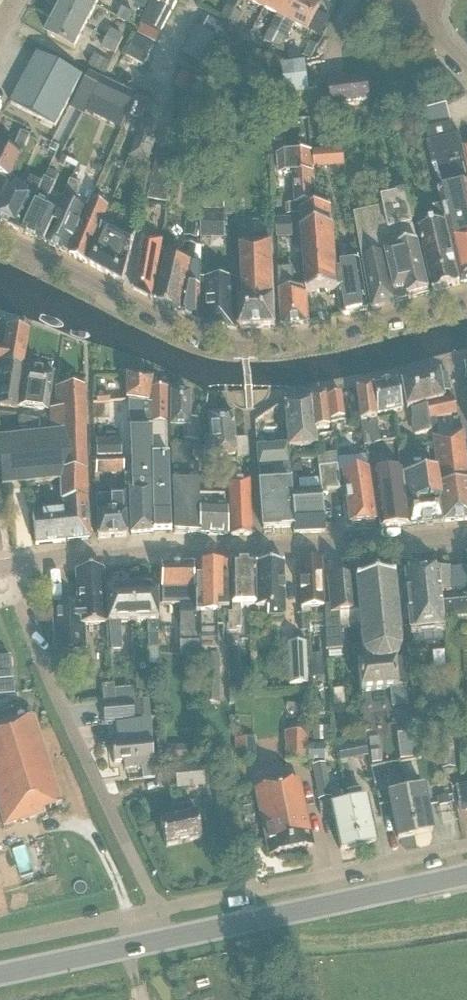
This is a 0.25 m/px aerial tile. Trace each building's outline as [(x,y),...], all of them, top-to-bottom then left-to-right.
[(96,5),(87,0),(66,0),(59,13),(84,27),(96,5)] [(155,1),(154,0),(151,0),(146,9),(166,21),(172,10),(155,1)] [(172,10),(177,1),(175,0),(155,0),(155,1),(172,10)] [(236,10),(241,0),(230,0),(220,17),(229,22),(236,10)] [(269,0),(241,0),(236,10),(244,14),(251,1),(265,8),(269,0)] [(297,0),(269,0),(265,8),(277,14),(263,39),(273,45),(279,33),(278,32),(285,19),(287,19),(297,0)] [(273,45),(281,49),(287,37),(294,23),(308,31),(320,8),(306,0),(297,0),(287,19),(285,19),(278,32),(279,33),(273,45)] [(118,16),(131,23),(135,15),(122,8),(118,16)] [(161,31),(166,21),(146,9),(140,20),(161,31)] [(236,10),(229,22),(238,27),(244,15),(236,10)] [(73,48),(84,27),(59,13),(48,35),(73,48)] [(199,25),(215,33),(221,37),(227,27),(204,15),(199,25)] [(155,42),(160,33),(142,23),(137,32),(155,42)] [(210,43),(215,33),(199,25),(194,34),(210,43)] [(106,38),(119,45),(124,36),(111,29),(106,38)] [(149,53),(154,44),(136,34),(131,43),(149,53)] [(208,46),(210,43),(194,34),(188,43),(204,52),(205,50),(214,55),(216,51),(208,46)] [(114,54),(119,45),(106,38),(101,47),(114,54)] [(199,61),(204,52),(188,43),(183,52),(199,61)] [(143,65),(149,54),(130,44),(124,54),(143,65)] [(19,88),(11,104),(33,115),(57,127),(68,107),(73,96),(74,95),(86,102),(88,103),(92,96),(97,88),(102,77),(93,72),(86,69),(85,71),(82,75),(38,53),(21,85),(19,88)] [(103,73),(108,63),(93,55),(88,64),(103,73)] [(176,67),(183,71),(191,75),(197,64),(182,56),(176,67)] [(287,94),(311,90),(306,59),(282,63),(287,94)] [(204,81),(191,75),(183,71),(175,86),(196,97),(204,81)] [(333,107),(371,102),(367,76),(329,81),(333,107)] [(97,88),(92,96),(128,114),(141,121),(141,120),(143,116),(150,101),(138,95),(129,90),(124,88),(102,77),(97,88)] [(464,146),(461,135),(454,137),(446,104),(421,110),(428,143),(428,144),(461,284),(466,282),(466,162),(464,146)] [(132,146),(128,157),(148,164),(151,153),(156,140),(152,139),(157,125),(141,120),(141,121),(137,133),(132,146)] [(14,172),(30,135),(22,131),(13,150),(1,144),(2,142),(0,139),(0,173),(11,178),(14,172)] [(312,151),(313,161),(344,159),(343,148),(312,151)] [(313,161),(312,151),(312,150),(292,151),(292,152),(278,153),(279,173),(293,172),(295,203),(285,203),(286,214),(302,213),(301,203),(315,202),(313,161)] [(167,203),(174,159),(157,156),(148,199),(167,203)] [(11,178),(9,182),(8,182),(0,198),(0,221),(20,230),(42,182),(32,177),(26,190),(15,185),(19,174),(14,172),(11,178)] [(45,203),(55,182),(46,178),(36,198),(20,230),(44,241),(59,209),(45,203)] [(67,253),(87,209),(72,202),(76,199),(81,184),(70,180),(60,210),(59,209),(45,242),(67,253)] [(224,194),(204,195),(205,208),(224,207),(224,194)] [(384,243),(397,301),(430,292),(418,245),(412,226),(405,195),(382,200),(384,208),(379,209),(384,243)] [(87,263),(109,208),(94,200),(70,254),(87,263)] [(339,291),(336,246),(334,226),(333,226),(331,206),(316,207),(315,202),(301,203),(302,213),(303,228),(302,228),(306,287),(306,294),(307,293),(339,291)] [(445,221),(441,205),(431,207),(435,223),(418,227),(434,291),(460,284),(445,221)] [(225,211),(225,209),(200,210),(200,231),(226,230),(226,225),(233,224),(233,211),(225,211)] [(372,308),(397,301),(384,243),(379,209),(354,214),(372,308)] [(102,227),(88,264),(122,282),(127,261),(137,232),(113,220),(107,217),(102,227)] [(276,231),(289,231),(289,218),(276,218),(276,231)] [(187,222),(185,236),(198,237),(200,223),(187,222)] [(142,235),(133,289),(153,299),(163,239),(142,235)] [(191,260),(195,260),(197,245),(185,243),(182,260),(166,257),(156,301),(181,312),(191,260)] [(241,329),(276,327),(273,243),(241,245),(243,299),(240,299),(241,329)] [(336,246),(339,291),(343,315),(368,309),(360,261),(347,263),(345,246),(336,246)] [(200,321),(200,277),(200,262),(195,261),(195,260),(191,260),(181,312),(200,322),(200,321)] [(306,294),(306,287),(296,288),(294,267),(279,268),(280,289),(282,326),(309,322),(307,293),(306,294)] [(200,277),(200,321),(205,321),(205,326),(237,329),(237,278),(200,277)] [(28,331),(7,327),(4,348),(0,347),(0,363),(22,366),(28,331)] [(24,367),(3,364),(0,379),(0,406),(17,409),(17,407),(18,407),(24,367)] [(24,367),(18,407),(43,409),(48,404),(53,372),(24,367)] [(451,390),(448,374),(439,375),(439,374),(401,384),(407,409),(443,399),(442,392),(451,390)] [(148,402),(152,379),(126,375),(125,398),(148,402)] [(372,387),(376,413),(402,408),(396,381),(372,387)] [(63,542),(91,539),(87,499),(85,447),(84,387),(56,387),(56,409),(50,409),(51,433),(0,438),(0,459),(3,486),(60,480),(61,500),(62,500),(63,510),(60,510),(62,531),(63,542)] [(375,413),(376,413),(372,387),(357,390),(361,421),(364,445),(375,443),(377,434),(376,434),(374,418),(376,418),(375,413)] [(151,490),(152,534),(170,533),(167,456),(166,423),(167,388),(152,388),(151,403),(129,401),(130,432),(131,459),(131,469),(132,491),(151,490)] [(107,392),(97,393),(97,402),(108,401),(107,392)] [(189,394),(189,393),(171,393),(170,426),(183,426),(183,441),(197,441),(197,418),(188,417),(189,394)] [(331,419),(344,416),(340,393),(327,396),(331,419)] [(312,401),(314,429),(329,427),(325,397),(311,399),(312,401)] [(431,419),(456,414),(453,398),(428,403),(431,419)] [(316,445),(314,429),(312,401),(284,405),(289,447),(316,445)] [(413,434),(430,432),(426,407),(410,410),(413,434)] [(235,438),(232,413),(208,415),(210,436),(205,437),(207,455),(213,454),(213,457),(236,454),(237,458),(248,457),(246,437),(235,438)] [(38,429),(39,419),(17,416),(17,417),(17,423),(16,426),(38,429)] [(466,519),(466,471),(462,433),(433,436),(437,468),(443,522),(466,519)] [(121,460),(121,440),(96,441),(96,460),(121,460)] [(293,527),(290,492),(286,444),(257,446),(258,465),(270,464),(272,482),(259,483),(263,529),(293,527)] [(200,507),(199,499),(199,490),(198,491),(198,463),(189,464),(188,446),(170,447),(171,464),(174,533),(200,534),(200,507)] [(204,458),(204,447),(193,447),(192,457),(204,458)] [(357,470),(356,456),(341,457),(342,472),(350,524),(375,521),(367,469),(357,470)] [(382,470),(381,458),(372,458),(372,471),(380,527),(408,525),(400,469),(382,470)] [(96,460),(97,475),(124,474),(124,460),(121,460),(96,460)] [(301,461),(291,461),(292,472),(302,471),(301,461)] [(321,495),(326,494),(326,490),(339,489),(338,483),(340,483),(337,465),(318,467),(321,495)] [(409,525),(442,522),(436,469),(404,473),(407,499),(406,500),(409,525)] [(240,480),(239,475),(239,470),(228,470),(228,475),(231,536),(252,535),(249,479),(240,480)] [(131,536),(152,534),(151,490),(132,491),(129,491),(131,536)] [(290,492),(293,527),(294,533),(324,532),(320,490),(290,492)] [(98,538),(126,536),(124,494),(96,495),(96,502),(95,503),(98,538)] [(200,507),(200,534),(227,535),(227,509),(225,508),(226,500),(199,499),(200,507)] [(36,545),(63,542),(60,510),(33,513),(36,545)] [(301,607),(324,606),(322,559),(299,560),(301,607)] [(255,604),(255,607),(267,607),(267,616),(285,615),(283,561),(253,563),(255,604)] [(216,631),(216,609),(224,609),(226,606),(225,589),(228,589),(227,563),(195,564),(196,604),(197,614),(201,614),(201,631),(201,651),(216,651),(216,631)] [(239,604),(255,604),(253,563),(231,563),(232,604),(233,604),(233,613),(228,613),(228,632),(236,632),(235,628),(240,628),(239,604)] [(194,615),(194,564),(161,564),(162,605),(180,604),(180,644),(200,644),(200,614),(194,615)] [(451,569),(450,567),(404,571),(409,629),(443,626),(442,618),(441,602),(466,600),(466,568),(451,569)] [(55,651),(85,649),(84,625),(106,624),(103,569),(76,570),(78,605),(52,606),(55,651)] [(350,576),(350,574),(338,575),(338,577),(328,578),(330,605),(325,605),(326,650),(341,648),(339,634),(338,612),(357,611),(353,576),(350,576)] [(398,654),(398,653),(399,649),(400,646),(400,644),(394,577),(355,580),(361,644),(363,650),(363,653),(365,655),(366,657),(368,659),(372,661),(372,664),(358,665),(360,691),(391,688),(397,688),(396,680),(394,659),(398,654)] [(127,586),(125,584),(117,584),(116,587),(107,587),(108,623),(111,649),(120,649),(120,635),(119,635),(118,623),(131,622),(130,586),(127,586)] [(148,586),(146,584),(138,584),(137,586),(133,586),(135,622),(148,622),(148,634),(149,648),(159,648),(157,585),(148,586)] [(442,618),(466,615),(466,600),(441,602),(442,618)] [(305,643),(288,644),(290,685),(307,685),(305,643)] [(322,655),(311,655),(311,676),(323,676),(322,655)] [(15,695),(10,656),(0,657),(0,697),(15,695)] [(201,703),(220,703),(219,656),(201,656),(201,680),(201,703)] [(251,670),(236,670),(236,689),(251,689),(251,670)] [(115,701),(114,684),(102,685),(103,702),(115,701)] [(397,688),(391,688),(393,708),(407,707),(405,687),(397,688)] [(134,718),(151,717),(150,700),(133,700),(134,718)] [(134,720),(132,701),(103,703),(104,723),(134,720)] [(33,715),(15,721),(14,718),(0,723),(0,814),(4,826),(43,813),(42,810),(62,803),(33,715)] [(153,765),(150,719),(116,724),(119,745),(112,746),(114,763),(124,762),(125,769),(141,767),(143,778),(154,777),(153,765)] [(328,727),(312,728),(312,740),(328,740),(328,727)] [(307,763),(307,732),(284,731),(284,763),(307,763)] [(236,760),(255,759),(255,738),(236,738),(236,760)] [(365,743),(338,749),(340,762),(368,756),(365,743)] [(454,768),(452,744),(440,745),(442,769),(454,768)] [(165,760),(186,760),(186,745),(165,745),(165,760)] [(324,745),(309,745),(310,759),(324,759),(324,745)] [(380,751),(372,752),(373,762),(381,761),(380,751)] [(176,789),(204,786),(202,763),(174,766),(176,789)] [(319,799),(332,798),(329,778),(327,763),(314,765),(316,780),(319,799)] [(389,773),(391,786),(405,784),(403,771),(389,773)] [(466,808),(466,778),(455,781),(462,809),(466,808)] [(269,855),(313,846),(299,781),(256,790),(269,855)] [(406,790),(415,835),(432,831),(423,787),(406,790)] [(348,802),(357,847),(374,843),(365,799),(364,799),(362,788),(346,792),(348,802)] [(398,838),(415,835),(406,790),(389,794),(398,838)] [(437,819),(458,814),(454,798),(433,803),(437,819)] [(195,813),(192,802),(171,807),(173,818),(160,821),(166,847),(201,839),(195,813)] [(340,850),(357,847),(348,802),(331,806),(340,850)]
